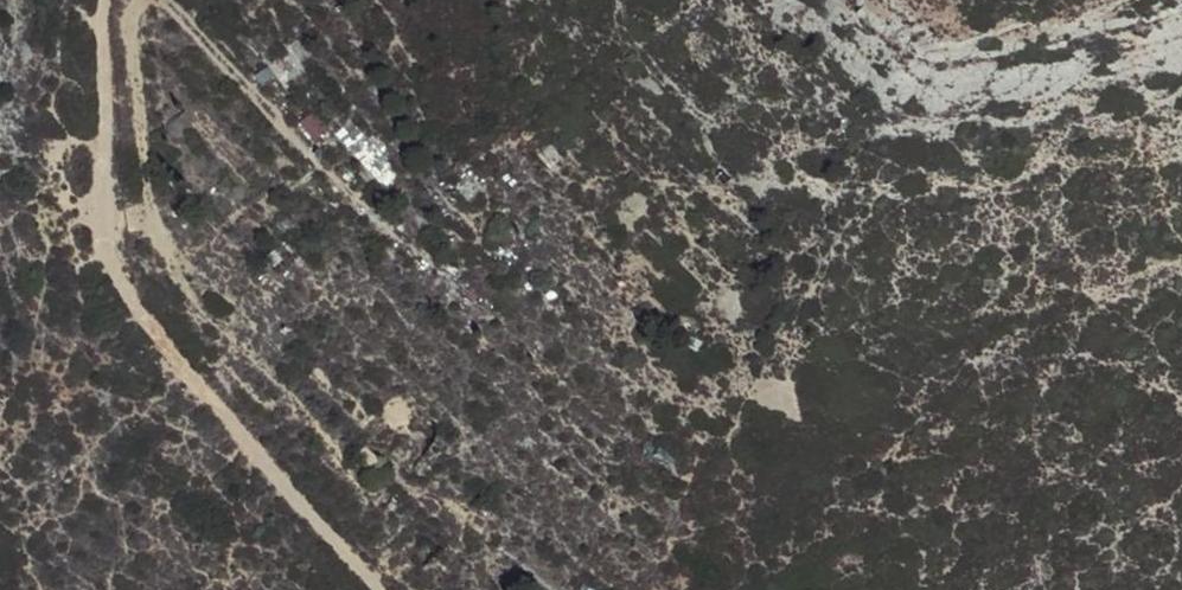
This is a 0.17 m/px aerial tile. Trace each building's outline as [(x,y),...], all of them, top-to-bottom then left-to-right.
[(312,113),(299,125),(315,142),(328,130),(312,113)]
